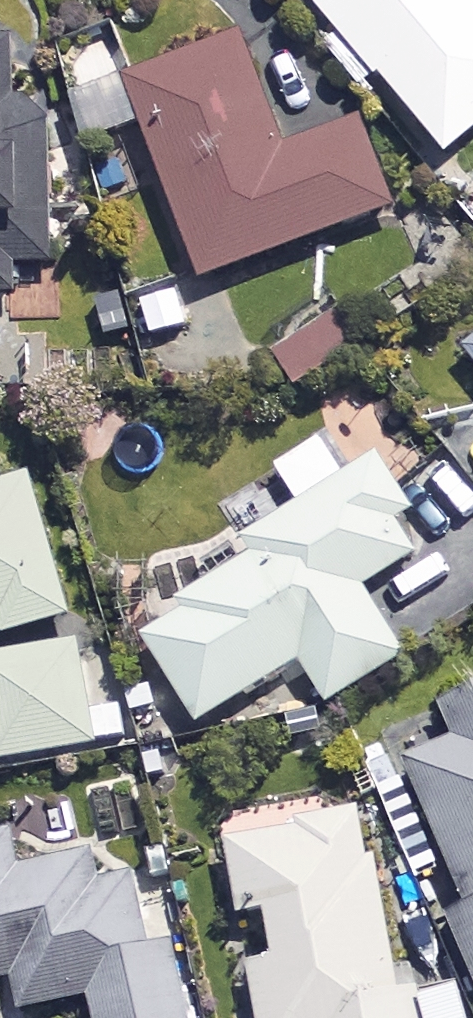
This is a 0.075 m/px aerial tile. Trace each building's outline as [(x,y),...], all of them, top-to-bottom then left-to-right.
[(316,40),(355,86),(371,72),(444,156),(472,130),(472,0),(309,0),(332,27),(316,40)] [(117,75),(102,34),(53,52),(85,137),(137,117),(196,276),(390,203),(358,117),(283,145),(239,29),(117,75)] [(0,34),(0,291),(10,291),(10,260),(45,259),(43,101),(7,101),(6,34),(0,34)] [(463,345),(472,356),(472,337),(463,345)] [(342,473),(318,435),(273,463),(296,501),(242,534),(252,550),(177,596),(183,606),(141,632),(194,719),(297,655),(324,699),(401,652),(358,582),(412,549),(389,512),(404,503),(374,453),(342,473)] [(23,466),(0,473),(0,628),(0,629),(64,611),(23,466)] [(75,635),(0,649),(0,756),(128,732),(122,701),(89,708),(75,635)] [(437,698),(454,737),(402,759),(463,899),(442,908),(472,980),(472,682),(437,698)] [(458,982),(413,992),(406,958),(391,962),(355,799),(220,829),(237,905),(259,900),(271,952),(242,958),(255,1017),(466,1017),(458,982)] [(11,973),(15,1002),(90,993),(94,1017),(184,1017),(169,902),(133,906),(126,845),(22,857),(18,830),(0,832),(0,975),(11,973)]
